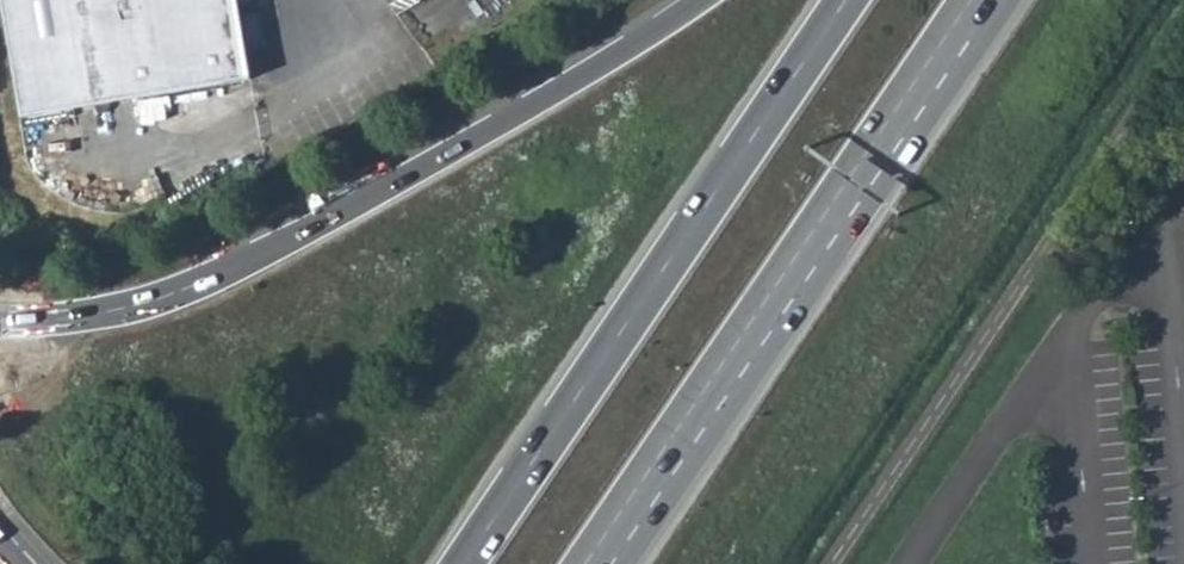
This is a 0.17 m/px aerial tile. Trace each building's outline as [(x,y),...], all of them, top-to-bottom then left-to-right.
[(16,117),(246,77),(233,0),(0,0),(0,20),(16,117)]
